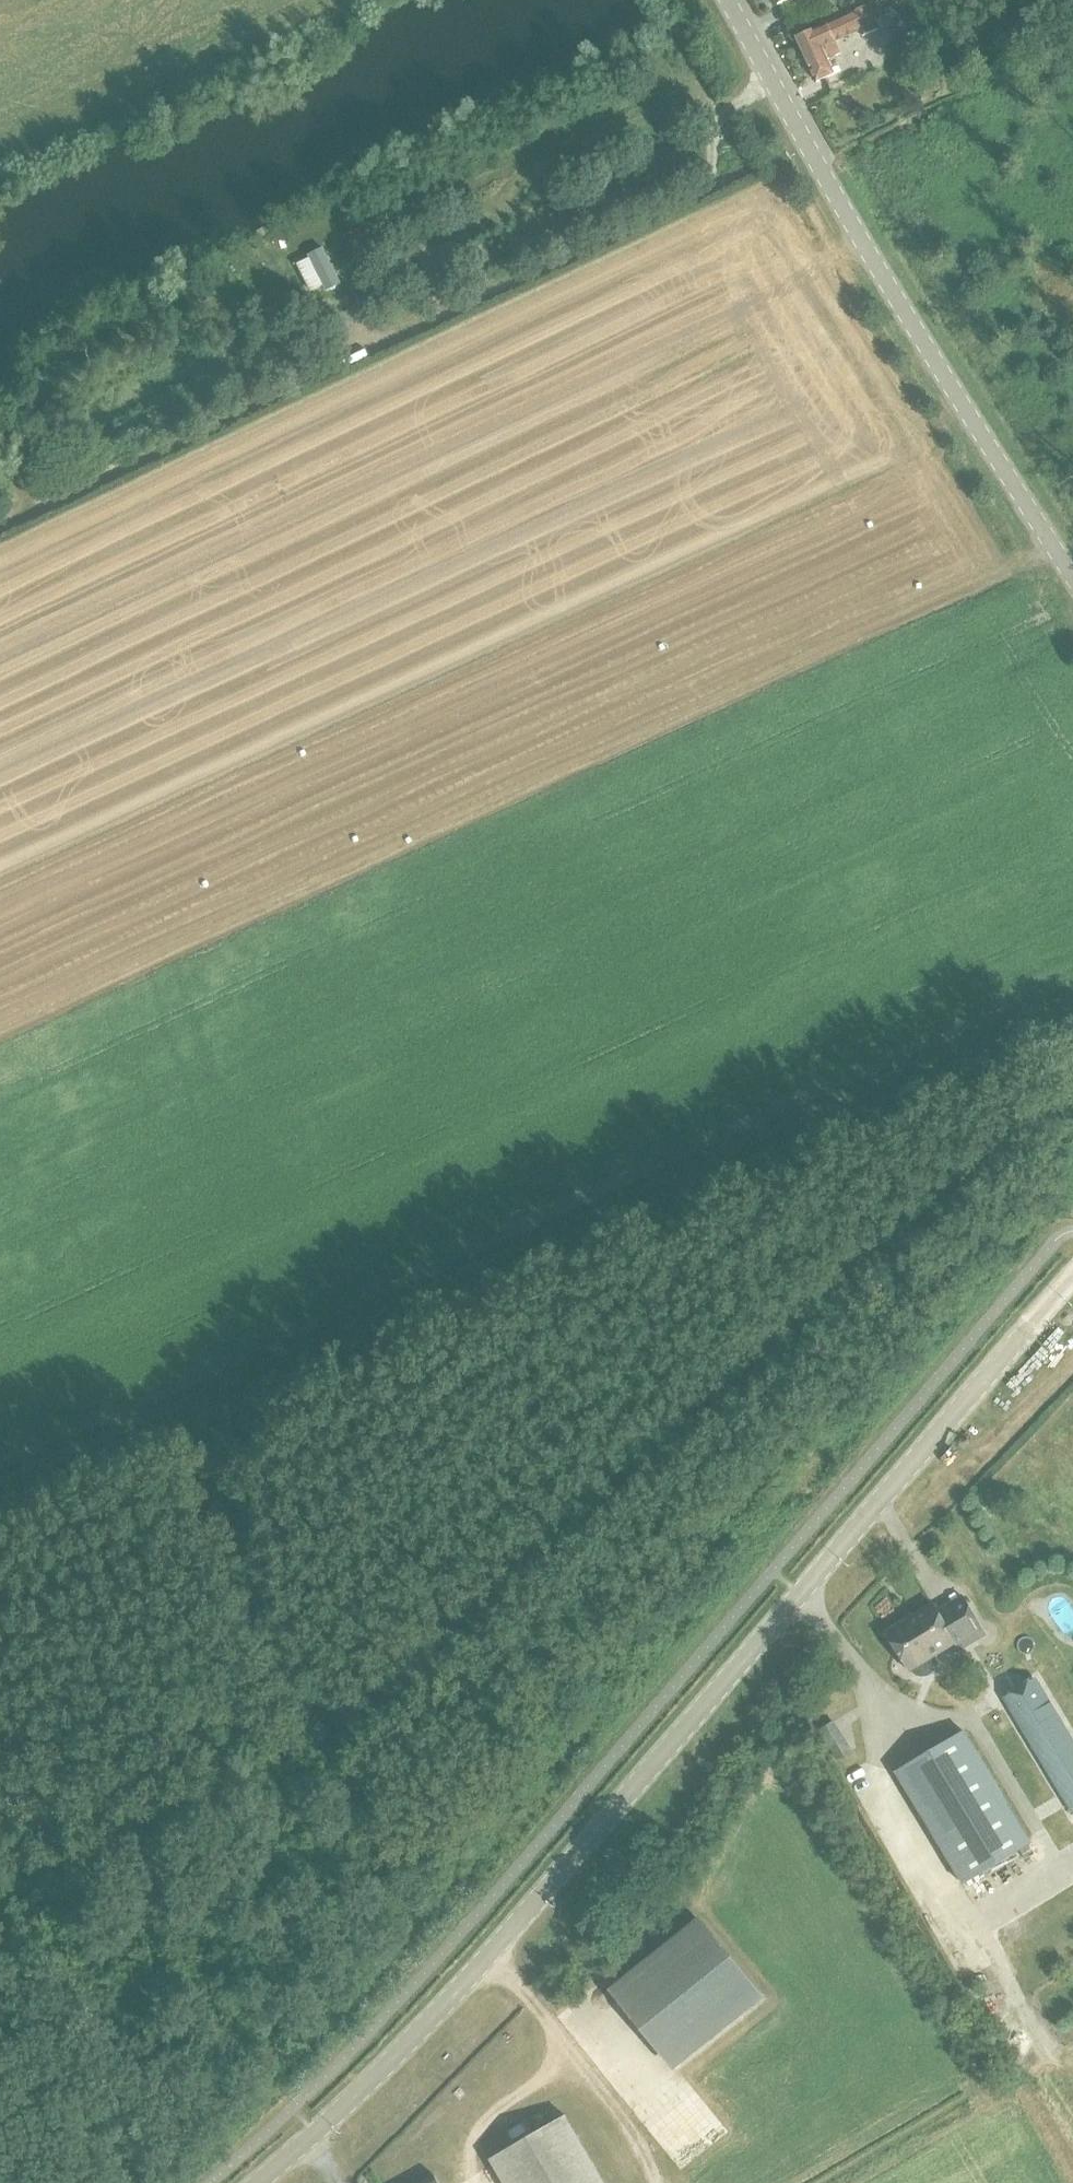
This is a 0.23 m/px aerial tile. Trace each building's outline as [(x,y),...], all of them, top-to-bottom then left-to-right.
[(788,19),(795,34),(839,15),(832,0),(829,0),(788,19)] [(877,2),(814,31),(797,38),(818,83),(835,75),(828,61),(842,54),(836,42),(860,31),(862,35),(878,28),(874,18),(882,15),(877,2)] [(326,247),(303,257),(318,291),(341,280),(326,247)] [(934,1654),(956,1641),(959,1646),(980,1633),(968,1613),(947,1626),(934,1605),(887,1633),(909,1669),(910,1668),(913,1673),(918,1676),(923,1677),(928,1676),(933,1674),(936,1669),(937,1665),(937,1659),(934,1654)] [(1072,1802),(1072,1736),(1037,1678),(1006,1697),(1072,1802)] [(839,1716),(825,1724),(842,1753),(856,1745),(839,1716)] [(896,1772),(968,1882),(1034,1839),(962,1728),(896,1772)] [(676,2066),(761,1998),(699,1920),(614,1988),(676,2066)] [(1050,1960),(1035,1966),(1040,1979),(1056,1973),(1050,1960)] [(565,2115),(489,2158),(503,2182),(604,2182),(565,2115)] [(437,2174),(421,2182),(442,2182),(437,2174)]
